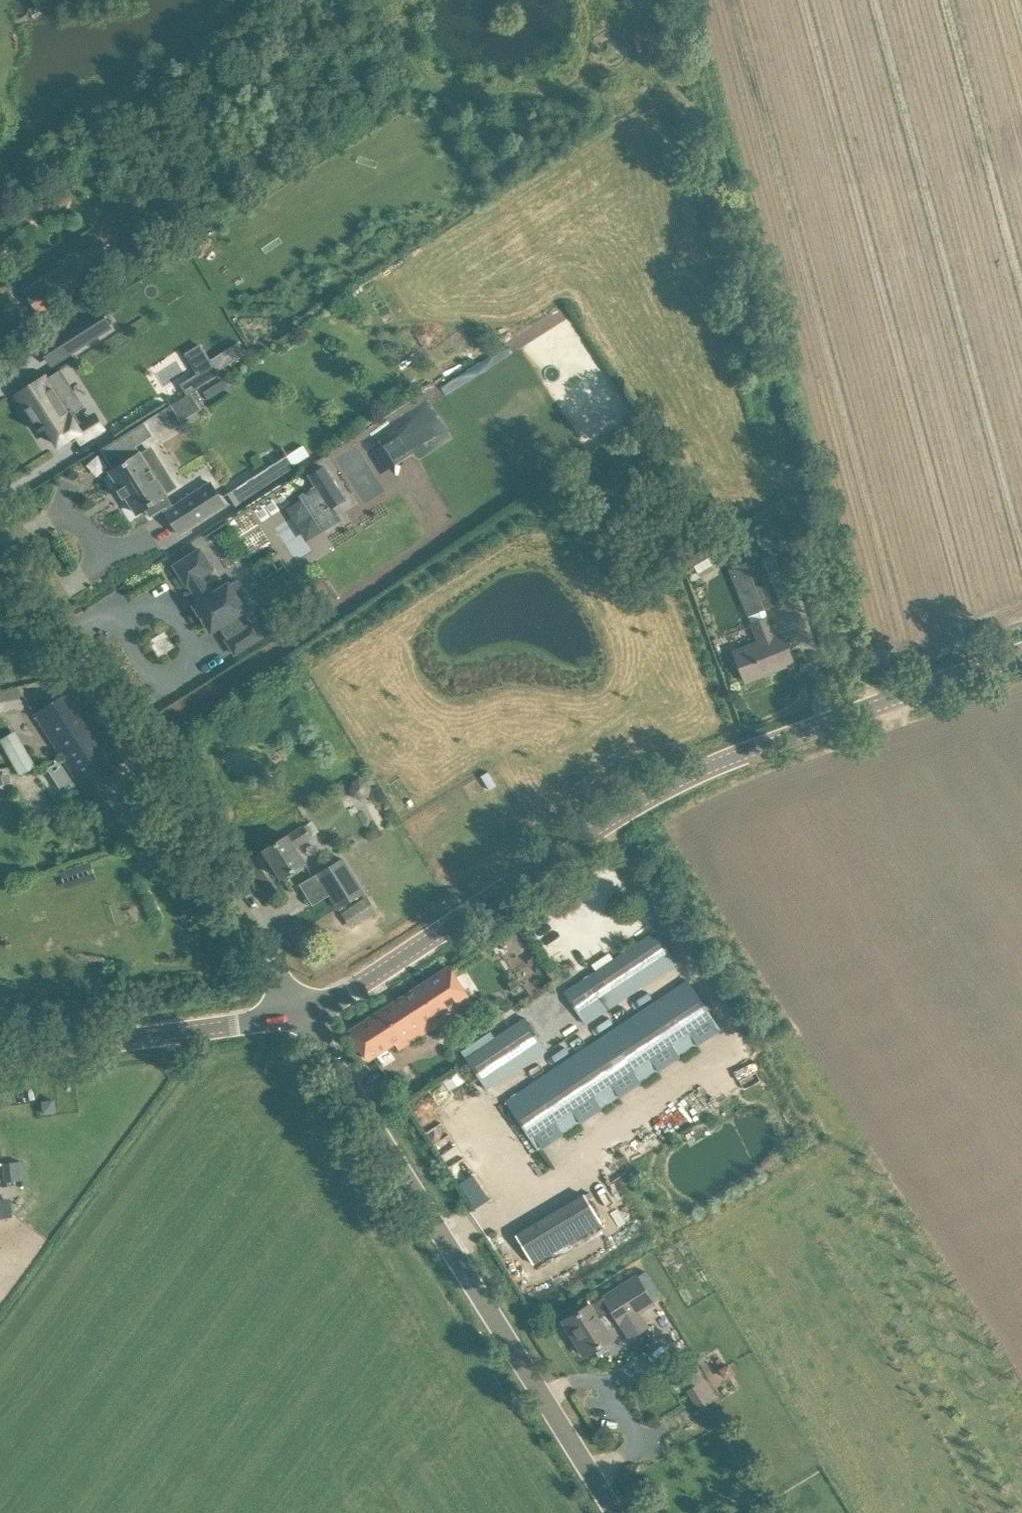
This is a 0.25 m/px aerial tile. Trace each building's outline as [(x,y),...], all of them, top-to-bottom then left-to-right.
[(36,281),(23,289),(36,310),(38,309),(43,318),(58,308),(52,299),(90,275),(77,255),(36,281)] [(98,308),(57,334),(69,353),(110,327),(98,308)] [(198,372),(181,384),(187,394),(218,374),(212,364),(198,372)] [(29,399),(22,404),(40,431),(47,427),(58,444),(78,432),(80,430),(71,415),(75,412),(85,406),(67,379),(64,381),(58,371),(47,378),(45,376),(23,390),(29,399)] [(381,473),(452,435),(437,409),(367,447),(381,473)] [(144,421),(101,448),(114,469),(110,471),(121,488),(117,490),(118,491),(119,490),(123,497),(122,497),(123,498),(126,496),(137,513),(145,508),(150,516),(166,506),(167,509),(165,511),(179,533),(225,504),(211,482),(173,506),(166,495),(167,494),(166,493),(174,488),(148,448),(141,453),(140,452),(136,446),(153,435),(144,421)] [(288,455),(228,494),(236,506),(295,466),(288,455)] [(345,499),(323,465),(310,474),(317,486),(302,495),(303,496),(323,528),(339,518),(332,507),(345,499)] [(681,561),(687,574),(696,569),(701,577),(716,568),(703,547),(681,561)] [(230,585),(228,583),(215,592),(209,583),(207,585),(202,575),(213,568),(200,548),(174,564),(187,585),(189,583),(195,593),(189,596),(211,630),(220,624),(229,638),(226,639),(235,653),(262,636),(253,622),(244,628),(236,614),(245,609),(243,606),(250,601),(237,581),(230,585)] [(760,557),(731,569),(747,612),(777,600),(760,557)] [(792,662),(785,644),(781,635),(776,637),(768,619),(753,625),(760,642),(735,652),(746,681),(763,674),(762,670),(790,659),(791,663),(792,662)] [(91,734),(89,731),(65,693),(41,708),(45,714),(40,717),(63,753),(91,734)] [(35,763),(25,745),(19,733),(2,742),(20,774),(27,771),(35,763)] [(85,787),(96,780),(113,769),(91,734),(63,753),(85,787)] [(488,771),(481,775),(490,789),(497,785),(488,771)] [(281,877),(298,867),(306,862),(296,846),(312,837),(304,824),(264,850),(281,877)] [(343,857),(317,873),(339,908),(365,892),(343,857)] [(367,896),(341,912),(348,923),(374,906),(367,896)] [(644,984),(676,962),(657,933),(608,964),(601,955),(539,996),(546,1005),(495,1038),(486,1025),(458,1043),(487,1088),(504,1076),(644,984)] [(380,1011),(350,1031),(368,1059),(395,1041),(399,1048),(472,1001),(449,966),(380,1011)] [(689,981),(507,1100),(537,1146),(719,1027),(689,981)] [(107,1111),(115,1101),(106,1094),(98,1103),(107,1111)] [(54,1099),(43,1101),(44,1112),(55,1111),(54,1099)] [(5,1181),(21,1180),(19,1162),(3,1163),(5,1181)] [(456,1182),(472,1206),(486,1196),(470,1173),(456,1182)] [(550,1252),(602,1222),(585,1194),(516,1235),(533,1263),(550,1252)] [(585,1354),(602,1344),(611,1338),(597,1317),(611,1309),(620,1322),(653,1301),(637,1275),(564,1321),(565,1322),(568,1320),(579,1337),(575,1339),(585,1354)] [(697,1365),(682,1374),(691,1388),(706,1379),(697,1365)]
